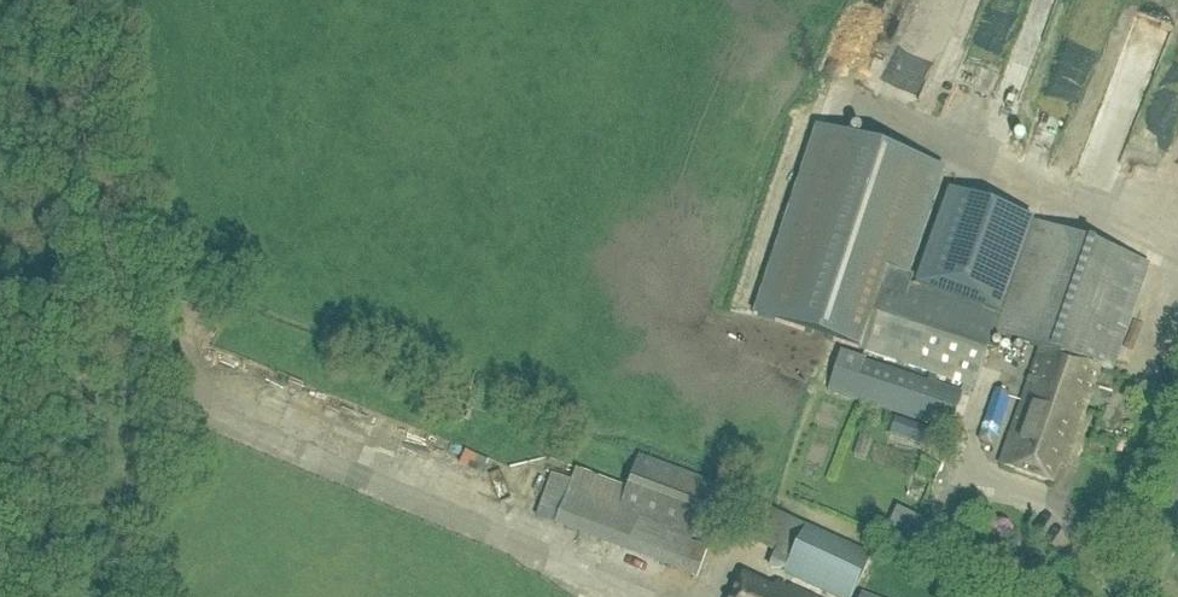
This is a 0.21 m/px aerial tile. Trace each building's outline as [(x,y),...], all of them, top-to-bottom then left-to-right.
[(965,87),(967,115),(997,113),(995,85),(965,87)] [(1134,142),(1142,125),(1117,113),(1109,130),(1134,142)] [(943,171),(816,129),(753,315),(864,353),(864,351),(888,283),(902,288),(943,171)] [(1103,141),(1092,169),(1114,178),(1126,150),(1103,141)] [(888,283),(864,351),(972,389),(992,333),(1038,349),(1036,355),(1037,355),(999,466),(1052,484),(1060,460),(1067,462),(1099,370),(1111,374),(1150,263),(981,204),(946,303),(902,288),(888,283)] [(205,361),(222,364),(225,347),(207,344),(205,361)] [(946,432),(960,392),(841,352),(828,392),(946,432)] [(993,446),(1010,395),(994,390),(978,441),(993,446)] [(893,418),(888,435),(925,448),(931,431),(893,418)] [(639,456),(626,490),(576,471),(571,482),(551,475),(534,520),(695,580),(706,550),(691,545),(713,484),(639,456)] [(784,572),(783,576),(828,596),(852,596),(871,556),(807,527),(759,505),(744,540),(775,555),(770,565),(784,572)] [(913,552),(936,563),(944,567),(957,541),(976,552),(986,532),(960,516),(952,531),(929,520),(913,552)] [(775,585),(773,589),(742,576),(734,596),(806,596),(775,585)]
